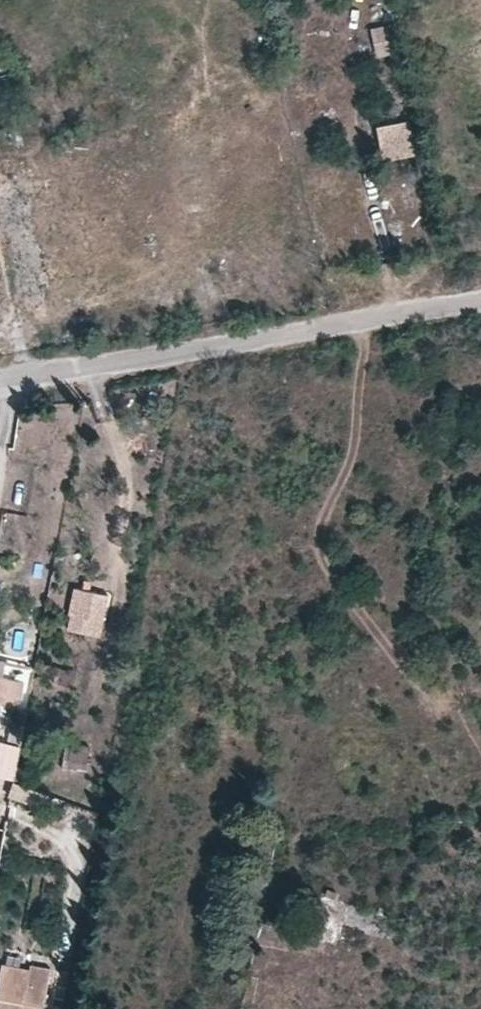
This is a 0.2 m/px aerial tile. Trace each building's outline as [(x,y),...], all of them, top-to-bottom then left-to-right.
[(386,30),(370,33),(374,60),(391,57),(386,30)] [(377,128),(384,162),(416,155),(409,121),(377,128)] [(104,621),(110,594),(75,586),(70,613),(104,621)] [(8,704),(13,678),(0,675),(0,702),(8,704)] [(30,769),(19,765),(16,780),(26,783),(30,769)] [(26,783),(16,780),(14,792),(14,795),(32,802),(37,787),(26,783)] [(2,965),(0,976),(0,1008),(44,1008),(51,967),(31,964),(30,970),(2,965)]
